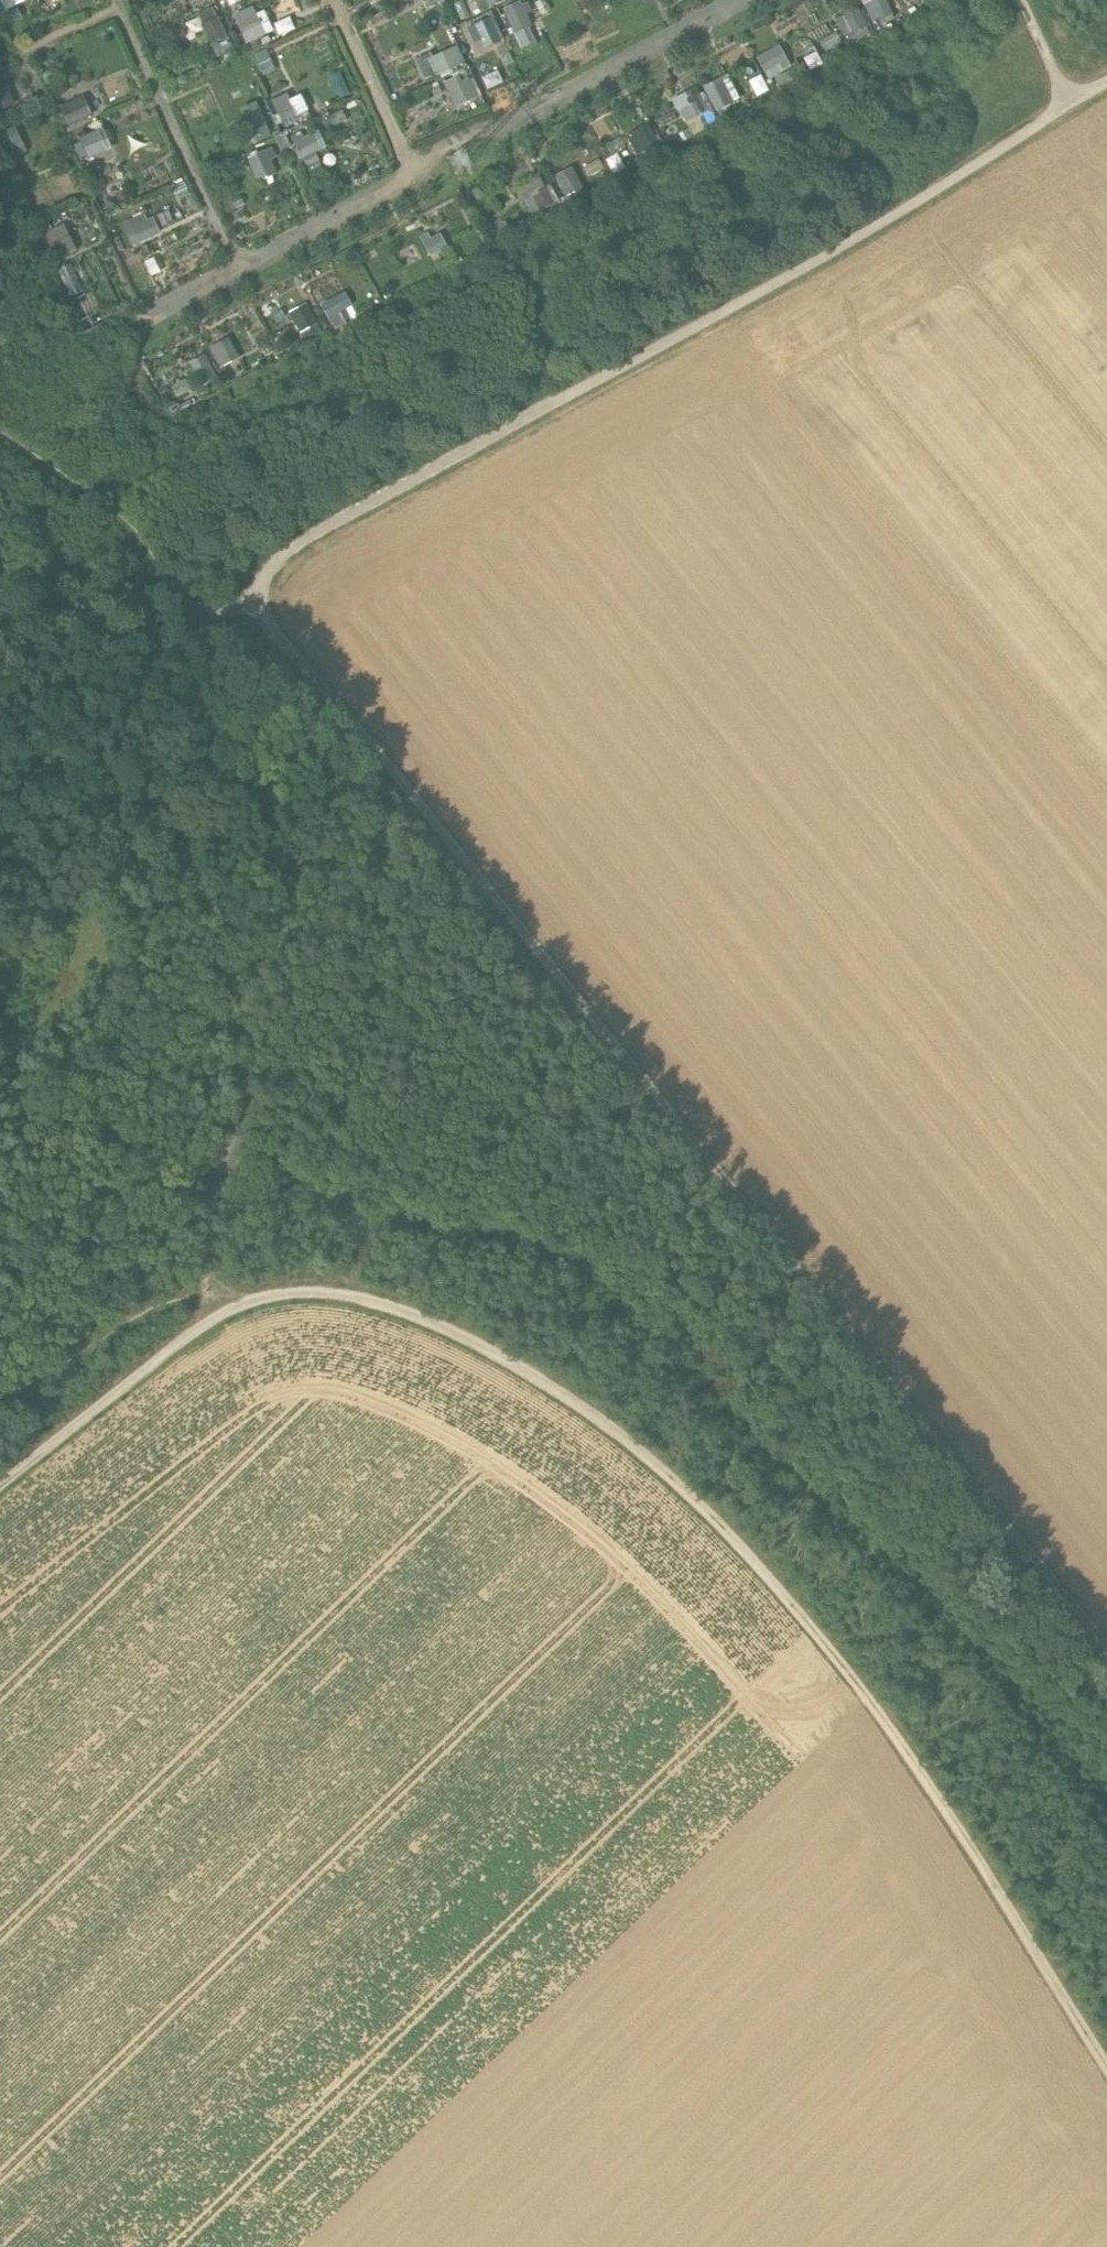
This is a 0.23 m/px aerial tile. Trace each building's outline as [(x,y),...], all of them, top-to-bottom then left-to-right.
[(27,0),(1,0),(5,9),(27,0)] [(541,37),(525,0),(521,0),(505,7),(521,46),(541,37)] [(877,25),(898,14),(890,0),(863,0),(877,25)] [(260,3),(235,13),(247,41),(272,31),(260,3)] [(858,4),(836,15),(849,40),(871,28),(858,4)] [(475,48),(501,38),(493,15),(467,25),(475,48)] [(460,42),(418,58),(426,79),(468,63),(460,42)] [(757,55),(768,75),(792,63),(782,43),(757,55)] [(805,72),(824,62),(815,45),(797,55),(805,72)] [(470,67),(444,75),(454,105),(480,96),(470,67)] [(730,73),(699,88),(698,85),(674,97),(691,131),(745,105),(730,73)] [(0,84),(0,106),(14,101),(7,81),(0,84)] [(309,112),(301,90),(274,100),(282,122),(309,112)] [(61,105),(69,125),(94,114),(85,95),(61,105)] [(255,135),(269,127),(263,115),(248,122),(255,135)] [(292,129),(299,156),(327,149),(320,122),(292,129)] [(637,152),(659,142),(649,122),(628,132),(637,152)] [(83,133),(88,154),(112,149),(107,128),(83,133)] [(248,156),(259,178),(282,168),(271,145),(248,156)] [(573,163),(556,174),(572,201),(590,191),(573,163)] [(96,209),(46,231),(56,255),(106,233),(96,209)] [(132,244),(161,233),(152,209),(123,219),(132,244)] [(77,255),(53,263),(67,300),(90,291),(77,255)] [(347,292),(324,302),(334,324),(357,314),(347,292)] [(308,300),(288,312),(302,334),(321,322),(308,300)] [(231,336),(211,345),(221,366),(241,357),(231,336)] [(207,353),(191,361),(204,386),(219,378),(207,353)]
